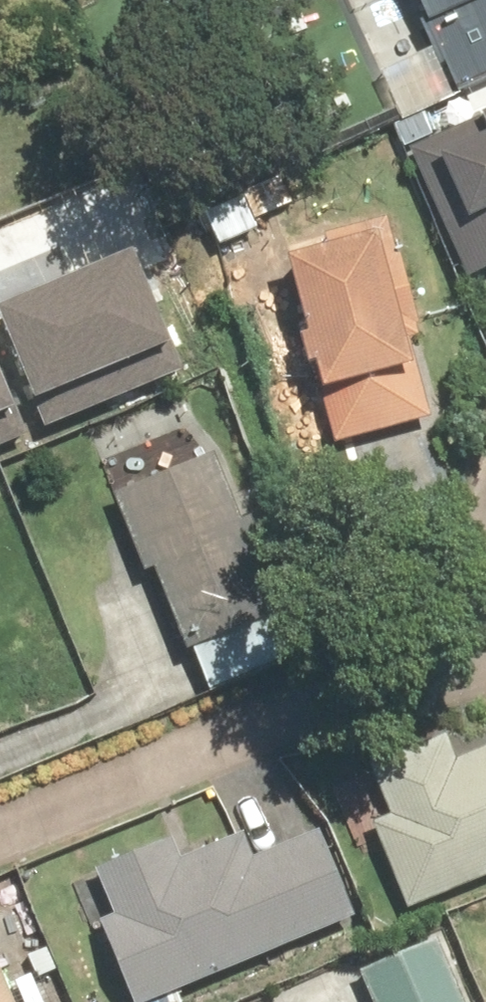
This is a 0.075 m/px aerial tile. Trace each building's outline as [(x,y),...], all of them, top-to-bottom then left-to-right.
[(443,29),(485,11),(485,0),(430,0),(443,29)] [(407,158),(462,274),(485,263),(485,121),(407,158)] [(438,424),(399,209),(334,220),(339,247),(317,251),(331,328),(353,324),(373,435),(438,424)] [(49,416),(177,368),(137,262),(91,279),(85,263),(2,294),(49,416)] [(33,433),(0,346),(0,446),(33,433)] [(210,454),(120,488),(178,641),(268,607),(210,454)] [(379,814),(417,907),(485,879),(485,743),(471,749),(461,723),(403,746),(413,773),(386,784),(395,807),(379,814)] [(368,908),(333,821),(271,846),(263,825),(190,854),(180,828),(106,857),(125,904),(110,910),(145,998),(368,908)] [(366,954),(382,1001),(482,1001),(456,924),(366,954)] [(0,953),(0,1001),(20,1001),(0,953)]
